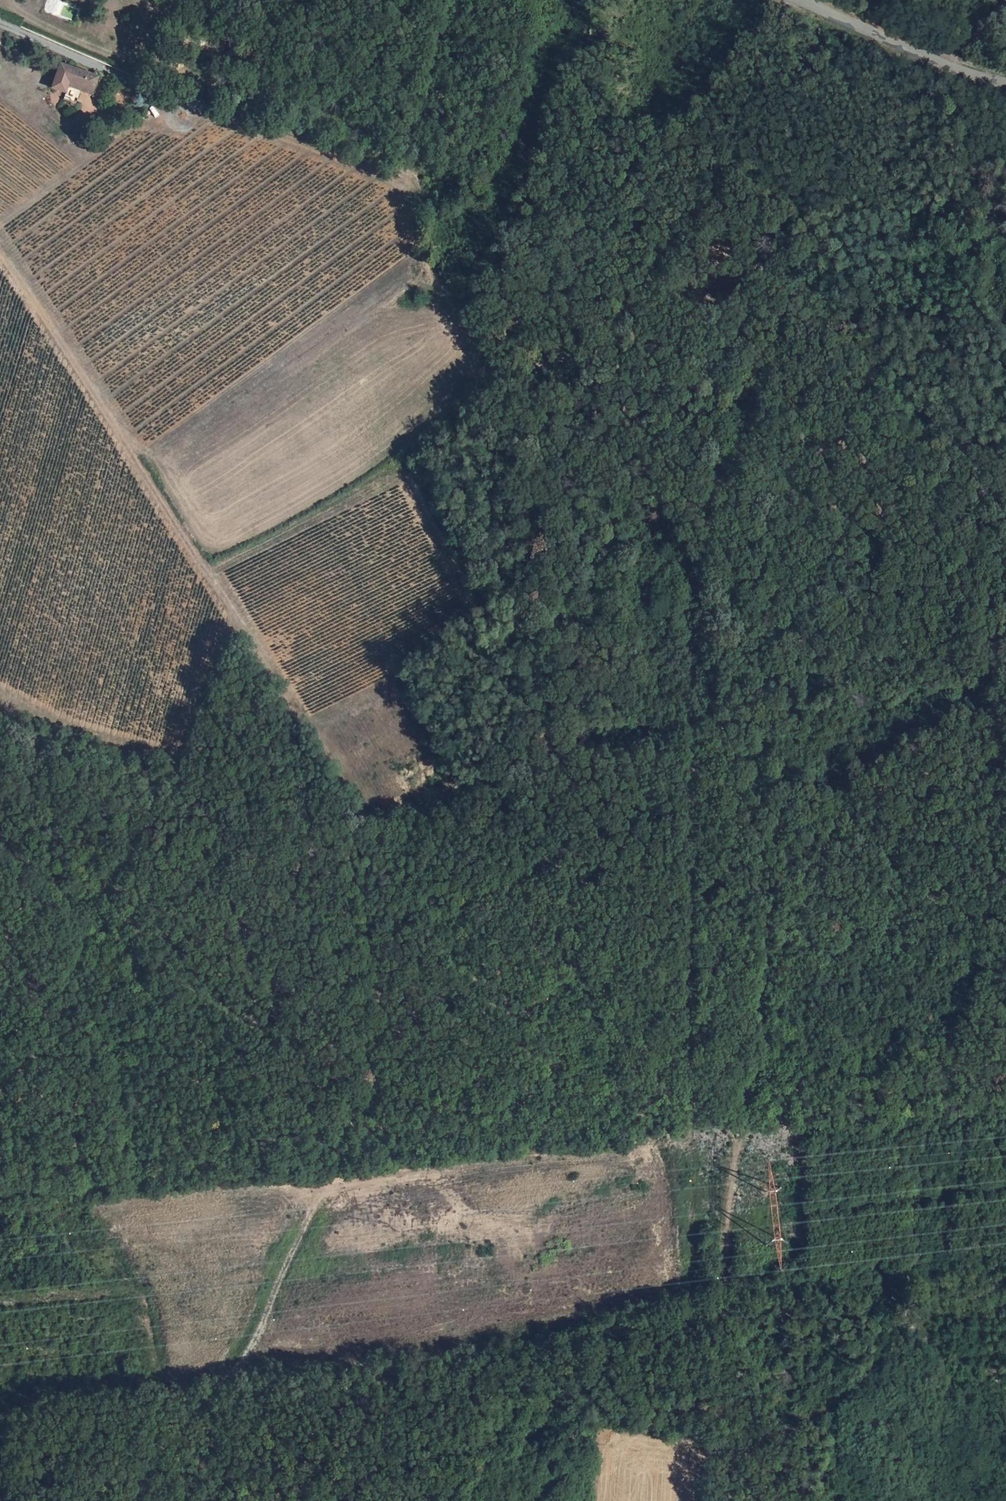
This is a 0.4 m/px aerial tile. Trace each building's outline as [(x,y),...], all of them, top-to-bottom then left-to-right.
[(94,68),(55,58),(49,82),(63,86),(62,89),(74,92),(75,89),(78,79),(90,82),(94,68)]
